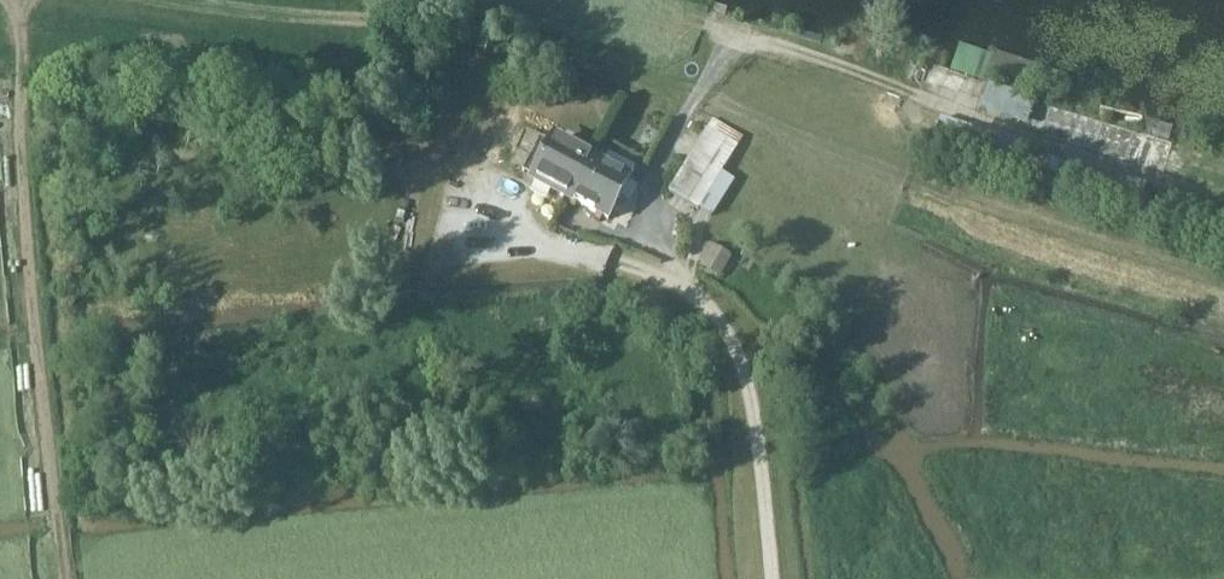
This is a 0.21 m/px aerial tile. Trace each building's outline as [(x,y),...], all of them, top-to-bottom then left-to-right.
[(1161,170),(1170,139),(1035,99),(986,82),(976,106),(1034,128),(1039,130),(1038,134),(1161,170)] [(1055,179),(1062,158),(1041,151),(1041,150),(938,116),(929,146),(1032,180),(1034,172),(1055,179)] [(713,217),(735,181),(722,173),(744,137),(714,119),(670,192),(713,217)] [(534,181),(558,194),(580,153),(556,140),(534,181)] [(558,194),(583,207),(606,163),(612,152),(602,147),(595,161),(580,153),(558,194)] [(636,165),(612,152),(606,163),(583,207),(608,220),(630,180),(628,179),(636,165)] [(1139,211),(1147,184),(1075,163),(1068,190),(1139,211)]
